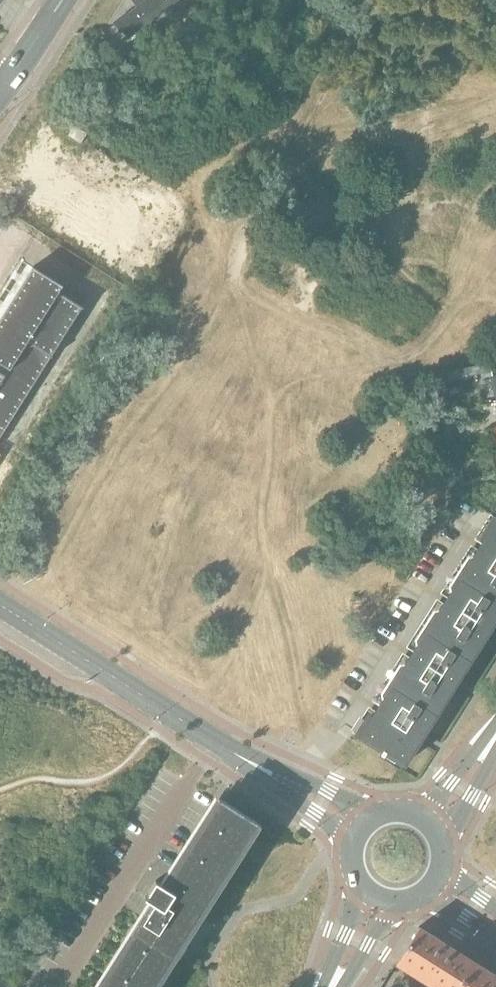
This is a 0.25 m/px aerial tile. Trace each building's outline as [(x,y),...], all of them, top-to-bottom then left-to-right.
[(115,22),(127,39),(178,0),(143,0),(115,22)] [(74,125),(67,135),(80,143),(86,133),(74,125)] [(16,412),(51,356),(52,357),(53,355),(51,354),(82,307),(83,307),(84,306),(59,290),(63,284),(33,265),(16,293),(0,318),(0,438),(16,412)] [(462,573),(495,594),(495,520),(462,573)] [(480,643),(477,642),(495,613),(495,594),(462,573),(429,626),(473,654),(480,643)] [(439,708),(445,697),(443,696),(464,663),(466,665),(473,654),(429,626),(395,680),(439,708)] [(402,760),(421,730),(429,717),(432,719),(439,708),(395,680),(360,736),(381,749),(379,753),(393,761),(395,758),(403,763),(405,761),(402,760)] [(194,918),(256,821),(220,798),(164,886),(155,880),(144,897),(154,903),(100,986),(151,986),(194,918)] [(417,926),(395,962),(435,986),(455,986),(472,960),(417,926)] [(472,960),(455,986),(495,986),(495,975),(472,960)]
